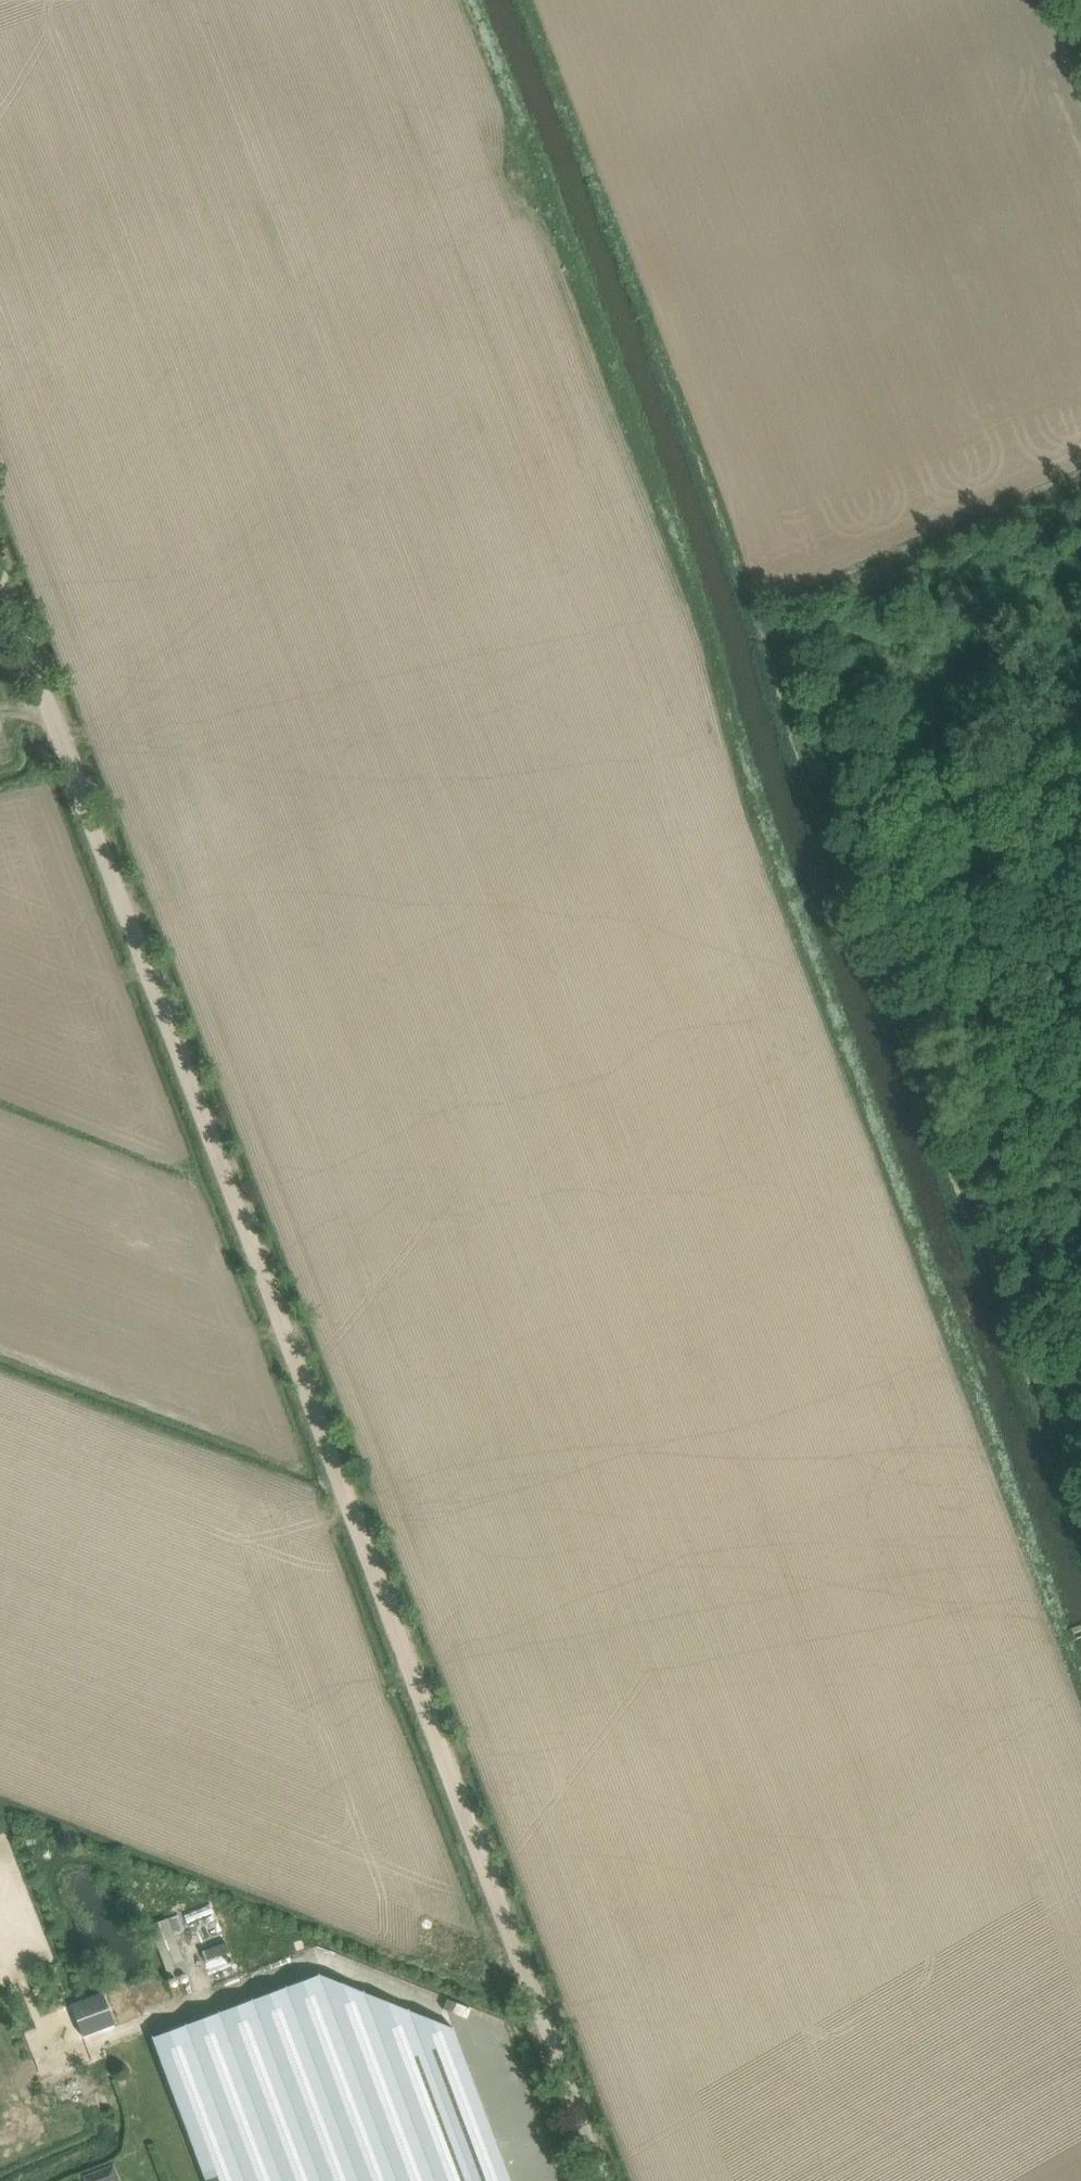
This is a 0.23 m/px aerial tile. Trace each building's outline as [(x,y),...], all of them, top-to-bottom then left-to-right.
[(173,1989),(194,1981),(190,1970),(169,1978),(173,1989)] [(152,2039),(206,2180),(510,2180),(454,2030),(319,1976),(152,2039)] [(121,2180),(112,2158),(80,2171),(84,2180),(118,2180),(121,2180)]
